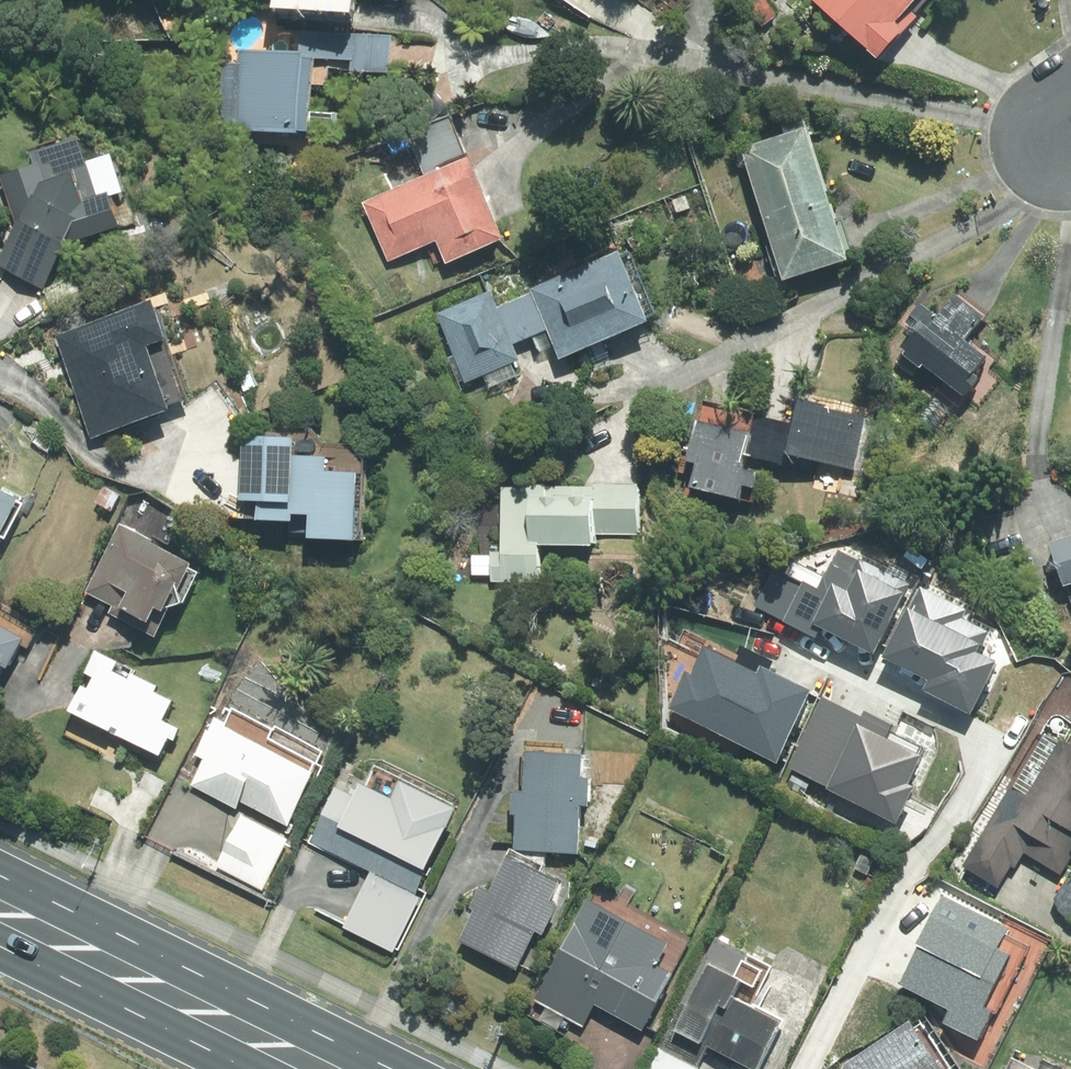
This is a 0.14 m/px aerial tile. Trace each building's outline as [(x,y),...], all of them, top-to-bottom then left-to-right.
[(277,18),(350,25),(352,0),(278,0),(277,18)] [(878,66),(905,38),(893,26),(919,0),(809,0),(878,66)] [(302,27),(298,62),(307,62),(345,66),(344,72),(390,76),(394,36),(302,27)] [(298,62),(224,55),(218,129),(300,137),(307,62),(298,62)] [(503,251),(450,122),(409,139),(427,183),(369,207),(393,266),(440,246),(451,273),(503,251)] [(806,128),(739,147),(778,283),(845,263),(806,128)] [(19,230),(0,271),(0,274),(45,295),(69,243),(120,230),(114,204),(127,201),(117,163),(85,171),(78,142),(28,156),(32,172),(1,180),(19,230)] [(520,365),(514,348),(550,335),(560,361),(646,330),(622,262),(494,308),(491,297),(436,317),(461,386),(520,365)] [(890,354),(898,360),(963,402),(977,380),(973,378),(986,358),(968,347),(987,319),(956,299),(940,323),(919,309),(890,354)] [(170,408),(186,403),(155,308),(57,340),(91,444),(173,417),(170,408)] [(754,436),(693,427),(686,467),(694,468),(690,495),(739,502),(741,491),(754,493),(757,473),(742,471),(743,459),(789,466),(789,459),(864,470),(872,416),(794,404),(791,425),(756,420),(754,436)] [(296,445),(242,444),(240,507),(257,507),(256,530),(293,531),(293,523),(308,524),(307,551),(355,553),(358,481),(327,480),(328,462),(295,461),(296,445)] [(490,578),(495,578),(553,579),(554,540),(634,542),(635,486),(500,484),(499,551),(490,551),(490,578)] [(0,492),(0,538),(17,500),(0,492)] [(179,622),(205,570),(168,551),(184,521),(153,505),(137,535),(121,526),(85,594),(111,608),(106,618),(148,639),(162,613),(179,622)] [(1055,583),(1070,579),(1070,543),(1045,551),(1055,583)] [(34,636),(0,615),(0,691),(34,636)] [(98,658),(60,738),(116,764),(125,744),(163,762),(179,728),(164,721),(171,706),(154,698),(160,687),(98,658)] [(283,830),(316,762),(273,741),(277,732),(237,713),(227,734),(209,725),(182,781),(283,830)] [(1009,788),(964,866),(1003,888),(1021,857),(1058,878),(1070,857),(1070,752),(1053,742),(1022,795),(1009,788)] [(573,758),(514,757),(513,849),(579,850),(580,812),(588,812),(589,782),(573,782),(573,758)] [(391,952),(455,809),(368,770),(358,792),(332,780),(305,843),(370,872),(344,931),(391,952)] [(288,836),(240,815),(218,866),(266,887),(288,836)] [(572,891),(507,858),(463,945),(518,973),(536,937),(546,942),(572,891)] [(668,946),(590,902),(529,1012),(576,1038),(598,999),(649,1028),(677,977),(657,966),(668,946)] [(910,1025),(843,1062),(840,1068),(951,1068),(960,1063),(945,1041),(951,1037),(932,1010),(910,1025)] [(661,1054),(654,1068),(694,1068),(661,1054)]
